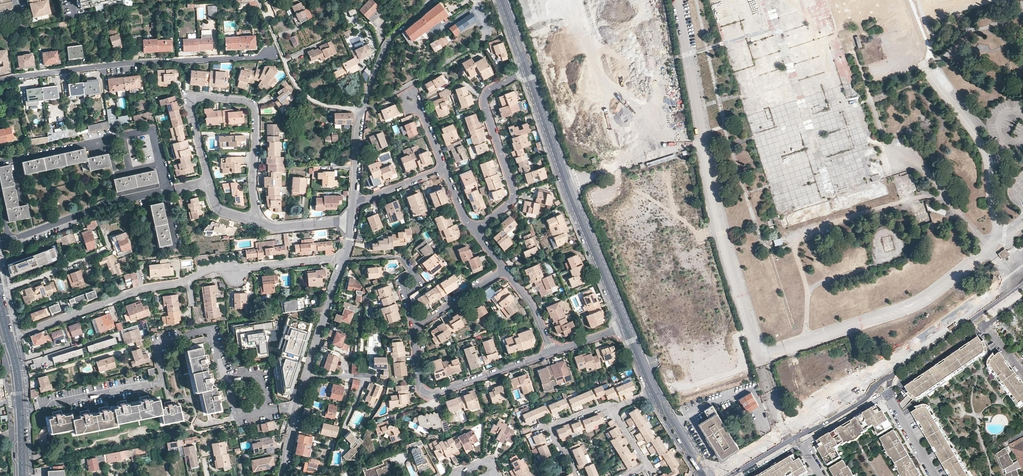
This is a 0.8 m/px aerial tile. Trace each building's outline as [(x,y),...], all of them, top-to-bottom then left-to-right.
[(2,10),(1,9),(7,7),(7,9),(12,8),(12,7),(10,1),(11,0),(0,0),(0,10),(2,10)] [(36,19),(48,16),(47,13),(49,13),(46,1),(46,0),(28,0),(29,0),(30,0),(31,2),(29,2),(30,6),(33,17),(35,16),(36,19)] [(80,8),(114,0),(78,0),(80,8)] [(382,12),(373,0),(370,0),(360,7),(369,20),(382,12)] [(404,31),(401,33),(410,46),(413,43),(412,41),(420,35),(427,30),(442,19),(445,22),(450,19),(439,3),(404,31)] [(219,20),(218,6),(210,6),(211,21),(219,20)] [(312,17),(308,8),(306,9),(304,10),(296,13),(292,15),(296,25),(312,17)] [(383,14),(382,12),(369,20),(371,22),(383,14)] [(349,23),(354,21),(352,16),(348,18),(347,13),(346,14),(349,23)] [(112,37),(110,37),(113,47),(119,45),(120,47),(120,48),(123,48),(122,44),(127,42),(124,33),(120,34),(118,28),(114,29),(110,19),(104,21),(108,31),(110,31),(112,37)] [(806,97),(837,85),(836,82),(836,78),(837,78),(836,65),(843,84),(845,84),(854,80),(842,49),(841,49),(836,34),(832,34),(831,22),(827,23),(792,26),(792,25),(783,28),(783,35),(778,35),(780,51),(792,83),(796,82),(795,83),(802,82),(802,85),(804,90),(806,90),(806,97)] [(459,31),(454,24),(448,28),(453,34),(452,40),(456,41),(459,31)] [(213,34),(199,35),(199,39),(199,51),(203,51),(203,50),(213,50),(213,34)] [(300,44),(296,34),(290,37),(294,47),(300,44)] [(255,36),(240,37),(240,49),(255,49),(256,48),(255,36)] [(240,49),(240,37),(226,37),(226,50),(240,49)] [(434,52),(448,44),(449,43),(445,37),(443,38),(430,45),(434,52)] [(507,57),(501,42),(500,38),(487,43),(488,47),(490,46),(492,46),(495,52),(496,55),(498,54),(498,57),(500,56),(501,59),(507,57)] [(199,51),(199,39),(183,40),(183,52),(199,52),(199,51)] [(157,41),(157,40),(143,40),(143,53),(157,52),(157,41)] [(157,41),(157,52),(173,52),(173,40),(157,41)] [(338,55),(333,43),(320,48),(321,50),(319,51),(318,50),(314,52),(314,51),(308,54),(312,63),(320,60),(322,63),(326,61),(325,60),(338,55)] [(366,44),(350,52),(351,54),(353,59),(355,63),(359,61),(358,60),(363,57),(371,53),(366,44)] [(83,57),(82,45),(67,47),(68,59),(83,57)] [(6,49),(0,49),(0,61),(2,61),(2,63),(3,65),(0,66),(0,71),(6,70),(8,67),(6,49)] [(138,58),(136,49),(130,51),(132,59),(133,60),(138,58)] [(50,62),(50,64),(58,63),(57,51),(42,53),(43,63),(50,62)] [(33,66),(32,54),(17,56),(18,68),(33,66)] [(473,73),(474,75),(479,72),(474,63),(471,58),(462,62),(467,71),(470,75),(473,73)] [(474,63),(479,72),(482,78),(490,73),(487,67),(488,66),(484,58),(479,60),(478,59),(474,61),(475,62),(474,63)] [(351,73),(359,69),(355,63),(353,59),(342,65),(343,68),(336,72),(333,74),(336,80),(346,75),(347,77),(352,75),(351,73)] [(256,72),(253,80),(258,82),(259,79),(262,80),(261,82),(257,87),(261,89),(264,86),(268,87),(273,83),(275,81),(276,80),(273,76),(275,73),(269,68),(270,66),(265,66),(263,71),(257,69),(256,72)] [(482,78),(483,79),(493,74),(488,66),(487,67),(490,73),(482,78)] [(253,80),(256,72),(257,69),(250,67),(249,70),(241,68),(240,71),(243,72),(241,76),(239,75),(237,80),(239,81),(237,85),(243,86),(243,85),(246,86),(247,83),(252,84),(253,80)] [(167,80),(170,80),(178,80),(177,70),(157,71),(158,82),(167,82),(167,80)] [(191,70),(190,75),(192,75),(191,84),(209,85),(210,72),(191,70)] [(228,72),(210,71),(210,72),(209,85),(209,87),(215,87),(215,85),(219,85),(219,84),(222,84),(222,85),(226,86),(227,86),(228,72)] [(428,92),(445,83),(444,81),(448,79),(445,74),(443,75),(442,74),(424,84),(428,92)] [(123,77),(124,90),(140,88),(138,75),(123,77)] [(190,85),(209,87),(209,85),(191,84),(192,75),(190,75),(190,85)] [(107,79),(109,92),(124,90),(123,77),(107,79)] [(82,82),(84,95),(99,93),(97,80),(82,82)] [(68,84),(69,97),(84,95),(82,82),(68,84)] [(289,88),(286,84),(279,90),(281,92),(277,95),(275,97),(277,100),(273,102),(278,108),(281,105),(284,109),(290,105),(284,98),(289,94),(287,91),(289,88)] [(42,88),(43,100),(58,98),(57,85),(42,88)] [(455,89),(459,102),(461,101),(463,107),(473,103),(469,94),(467,95),(464,86),(455,89)] [(451,94),(448,87),(440,92),(443,97),(447,96),(451,94)] [(25,97),(26,106),(39,105),(38,101),(43,100),(42,88),(26,90),(26,97),(25,97)] [(502,106),(516,101),(517,101),(513,90),(504,93),(504,94),(499,96),(502,106)] [(432,102),(435,108),(436,108),(440,117),(449,114),(445,104),(449,103),(447,96),(443,97),(441,98),(432,102)] [(167,104),(169,112),(178,110),(176,101),(173,102),(172,97),(159,100),(161,106),(167,104)] [(502,106),(499,108),(502,117),(513,114),(513,112),(519,110),(516,101),(502,106)] [(380,110),(381,112),(384,120),(398,114),(395,104),(380,110)] [(217,122),(223,122),(222,111),(216,111),(216,113),(212,114),(212,111),(212,110),(209,109),(203,110),(203,113),(205,115),(205,117),(203,120),(205,121),(205,123),(206,123),(209,123),(211,125),(217,124),(217,122)] [(169,112),(173,128),(182,125),(180,116),(179,116),(178,114),(180,114),(178,110),(169,112)] [(227,110),(222,110),(222,111),(223,122),(228,121),(228,124),(243,122),(242,111),(227,112),(227,110)] [(152,111),(146,112),(133,116),(134,121),(153,117),(152,111)] [(352,124),(352,114),(345,113),(343,113),(333,113),(333,124),(352,124)] [(470,134),(471,136),(483,132),(482,127),(480,128),(478,122),(475,115),(464,118),(468,129),(467,129),(469,134),(470,134)] [(89,132),(109,127),(108,122),(88,127),(89,132)] [(412,122),(404,125),(408,137),(417,133),(412,122)] [(511,138),(526,133),(529,131),(526,122),(520,124),(522,129),(518,130),(517,126),(514,127),(508,129),(511,138)] [(267,136),(267,142),(268,141),(278,141),(278,124),(268,124),(268,131),(269,131),(268,136),(267,136)] [(66,130),(48,134),(48,135),(48,141),(69,136),(69,134),(68,129),(67,125),(65,126),(66,130)] [(184,130),(182,125),(173,128),(170,128),(173,138),(174,144),(185,141),(185,140),(183,133),(181,133),(180,131),(182,130),(184,130)] [(447,142),(448,145),(459,141),(453,125),(441,129),(442,133),(442,134),(445,143),(447,142)] [(13,140),(10,127),(5,129),(0,130),(0,143),(13,140)] [(69,134),(69,136),(78,134),(76,127),(68,129),(69,134)] [(537,140),(541,139),(537,129),(529,131),(530,134),(535,133),(537,140)] [(381,132),(368,137),(372,146),(375,145),(376,149),(386,145),(381,132)] [(471,136),(477,154),(488,150),(485,142),(483,142),(481,137),(483,137),(485,136),(483,132),(471,136)] [(326,142),(336,141),(336,133),(323,133),(323,140),(325,140),(326,142)] [(526,133),(511,138),(515,150),(521,147),(526,146),(523,137),(525,136),(527,135),(526,133)] [(32,137),(28,138),(29,143),(30,146),(48,141),(48,135),(42,136),(42,138),(35,139),(35,135),(31,135),(32,137)] [(240,141),(243,141),(243,136),(217,136),(217,141),(222,141),(222,147),(234,147),(234,145),(240,145),(240,141)] [(180,158),(191,155),(189,147),(186,148),(185,141),(174,144),(172,144),(176,159),(180,158)] [(279,141),(278,141),(268,141),(268,147),(267,147),(266,152),(269,152),(269,157),(279,157),(279,141)] [(466,158),(460,141),(459,141),(448,145),(450,150),(451,149),(452,154),(454,153),(457,161),(466,158)] [(404,156),(413,153),(410,148),(410,147),(402,150),(404,156)] [(521,147),(515,150),(514,150),(511,151),(513,155),(514,155),(515,158),(517,162),(526,159),(521,147)] [(89,170),(110,165),(108,152),(87,157),(85,148),(22,161),(25,174),(81,162),(83,171),(89,170)] [(414,155),(418,166),(419,168),(423,166),(422,164),(430,161),(427,150),(418,154),(414,155)] [(687,150),(646,163),(648,166),(688,154),(687,150)] [(412,165),(413,168),(418,166),(414,155),(413,153),(404,156),(400,158),(404,168),(412,165)] [(192,159),(191,155),(180,158),(181,164),(175,166),(176,172),(179,171),(180,176),(189,174),(194,173),(192,167),(190,160),(192,159)] [(236,164),(238,164),(241,165),(241,158),(226,157),(226,156),(223,156),(222,158),(220,158),(220,163),(223,163),(223,168),(221,168),(221,173),(227,173),(227,172),(227,168),(230,168),(230,172),(238,172),(238,168),(236,168),(236,164)] [(272,172),(280,172),(283,172),(283,157),(279,157),(269,157),(266,158),(266,164),(268,164),(269,168),(272,168),(272,172)] [(521,174),(524,173),(530,171),(526,159),(517,162),(519,167),(521,171),(520,171),(521,174)] [(479,164),(486,183),(499,178),(497,173),(496,173),(494,168),(491,168),(489,161),(479,164)] [(368,176),(372,186),(384,182),(383,180),(379,169),(376,162),(367,166),(371,175),(368,176)] [(9,222),(30,217),(27,204),(19,206),(9,164),(0,166),(0,182),(9,222)] [(382,168),(379,169),(383,180),(386,179),(386,177),(391,175),(395,173),(391,164),(382,168)] [(530,171),(524,173),(528,183),(546,177),(543,166),(538,168),(530,171)] [(113,179),(116,192),(158,182),(155,169),(113,179)] [(322,178),(321,185),(334,185),(334,179),(332,179),(332,171),(323,171),(322,172),(317,172),(317,178),(322,178)] [(463,189),(465,193),(477,189),(475,185),(476,184),(470,171),(459,175),(464,188),(463,189)] [(268,187),(278,187),(281,187),(280,172),(272,172),(268,172),(265,172),(265,177),(264,177),(265,187),(268,187)] [(304,192),(305,178),(293,177),(292,192),(304,192)] [(235,178),(221,179),(222,184),(224,192),(230,192),(230,195),(231,196),(232,196),(232,197),(233,197),(234,203),(242,206),(240,187),(235,183),(235,178)] [(304,192),(292,192),(292,194),(306,195),(307,178),(305,178),(304,192)] [(486,183),(489,192),(490,192),(493,200),(500,198),(499,197),(503,196),(500,188),(502,187),(499,178),(486,183)] [(268,187),(265,187),(266,199),(266,202),(267,206),(269,208),(270,210),(273,211),(274,212),(280,212),(280,207),(275,207),(275,206),(269,206),(269,196),(268,196),(268,187)] [(278,195),(278,192),(278,187),(268,187),(268,196),(269,196),(269,206),(275,206),(275,207),(280,207),(280,195),(278,195)] [(442,189),(429,194),(434,207),(447,202),(442,189)] [(465,193),(469,203),(470,202),(474,211),(485,207),(479,193),(478,193),(477,189),(465,193)] [(537,192),(535,202),(540,203),(550,205),(553,194),(548,194),(543,193),(537,192)] [(418,193),(407,197),(414,215),(425,211),(418,193)] [(315,205),(315,210),(324,210),(324,209),(324,205),(327,205),(327,207),(331,207),(331,209),(337,209),(337,205),(338,205),(338,200),(342,200),(342,196),(323,196),(323,198),(316,198),(316,205),(315,205)] [(191,212),(193,219),(199,218),(198,215),(202,214),(201,209),(200,210),(199,206),(200,206),(198,197),(187,200),(189,208),(190,208),(191,212)] [(535,202),(524,200),(522,212),(526,212),(536,214),(538,214),(540,203),(535,202)] [(384,205),(387,213),(389,213),(393,222),(403,218),(401,212),(400,213),(399,211),(400,210),(397,201),(384,205)] [(150,205),(159,247),(171,245),(162,202),(150,205)] [(442,229),(452,225),(450,221),(448,221),(447,218),(449,217),(447,213),(434,218),(438,230),(442,229)] [(376,214),(367,218),(372,231),(381,227),(376,214)] [(546,221),(551,233),(566,226),(564,222),(563,222),(560,215),(546,221)] [(502,230),(505,233),(516,224),(512,219),(510,216),(499,225),(502,230)] [(505,233),(507,235),(519,225),(514,218),(512,219),(516,224),(505,233)] [(207,230),(206,235),(213,235),(214,230),(221,232),(226,233),(226,234),(230,234),(234,234),(236,228),(229,226),(228,228),(228,226),(219,223),(217,224),(211,222),(210,223),(209,223),(205,227),(207,230)] [(455,223),(452,225),(442,229),(445,238),(447,242),(461,237),(455,223)] [(553,238),(557,247),(565,243),(564,239),(566,238),(564,233),(565,232),(568,231),(566,226),(551,233),(553,238)] [(391,236),(392,237),(392,247),(404,245),(404,243),(406,242),(406,238),(410,237),(410,229),(404,230),(404,232),(397,233),(397,235),(391,236)] [(507,235),(505,233),(502,230),(492,238),(504,252),(514,244),(507,235)] [(113,237),(120,257),(130,254),(128,250),(131,249),(128,238),(132,237),(131,232),(125,233),(113,237)] [(532,233),(524,237),(525,240),(524,240),(528,250),(523,251),(525,257),(534,254),(534,255),(538,253),(535,245),(533,237),(532,233)] [(73,243),(70,234),(64,236),(65,237),(61,239),(64,246),(73,243)] [(83,237),(88,251),(96,248),(94,241),(95,241),(93,234),(83,237)] [(369,251),(392,249),(392,247),(392,237),(387,237),(387,239),(383,239),(383,241),(378,241),(378,243),(372,244),(368,246),(369,251)] [(781,238),(774,240),(776,247),(783,244),(781,238)] [(258,247),(258,249),(274,247),(273,245),(277,245),(277,240),(273,240),(273,239),(255,241),(256,247),(258,247)] [(333,248),(332,241),(314,243),(304,244),(301,244),(294,245),(295,253),(300,252),(309,251),(326,249),(326,255),(335,254),(334,248),(333,248)] [(417,260),(420,264),(432,255),(434,253),(424,241),(416,246),(419,250),(423,255),(417,260)] [(274,247),(258,249),(245,250),(246,257),(285,254),(284,246),(274,247)] [(457,249),(461,262),(468,260),(471,258),(466,246),(457,249)] [(8,265),(8,266),(56,249),(55,248),(8,265)] [(59,259),(56,249),(8,266),(9,272),(10,276),(59,259)] [(118,260),(119,260),(113,254),(98,260),(100,265),(106,263),(111,275),(112,274),(117,273),(119,275),(123,274),(120,264),(119,263),(118,260)] [(582,264),(580,260),(579,260),(578,258),(576,254),(567,258),(568,261),(571,269),(582,264)] [(420,264),(423,268),(424,267),(426,266),(429,269),(432,275),(442,267),(438,262),(438,261),(435,257),(434,258),(432,255),(420,264)] [(131,260),(129,256),(119,260),(118,260),(119,263),(120,264),(131,260)] [(471,258),(468,260),(471,270),(473,269),(474,273),(482,270),(477,256),(471,258)] [(168,263),(167,259),(157,260),(157,265),(149,266),(151,277),(160,276),(160,275),(167,274),(167,273),(172,272),(170,263),(168,263)] [(528,280),(529,284),(534,282),(544,278),(540,269),(544,267),(543,263),(524,270),(526,274),(528,274),(530,279),(528,280)] [(586,273),(582,264),(571,269),(569,270),(572,277),(568,279),(572,288),(586,282),(583,277),(581,278),(580,275),(582,274),(586,273)] [(380,268),(366,268),(366,277),(367,279),(383,277),(382,273),(380,273),(380,271),(380,268)] [(315,273),(307,274),(308,286),(322,284),(322,278),(326,277),(325,270),(315,271),(315,273)] [(67,276),(71,288),(84,284),(81,276),(82,275),(80,271),(67,276)] [(142,284),(141,277),(138,278),(138,274),(127,276),(128,279),(130,279),(131,284),(132,283),(133,287),(138,286),(139,286),(139,285),(142,285),(142,284)] [(262,286),(264,294),(275,293),(274,283),(278,282),(277,274),(273,275),(273,276),(261,277),(262,286)] [(550,275),(544,278),(534,282),(536,286),(538,285),(540,290),(539,291),(541,297),(552,292),(550,288),(554,286),(550,275)] [(435,286),(436,287),(441,296),(442,297),(446,294),(446,293),(457,286),(454,282),(455,281),(452,276),(435,286)] [(365,288),(363,287),(354,279),(349,278),(346,289),(358,292),(356,297),(358,298),(356,303),(363,305),(361,296),(361,293),(364,294),(365,292),(364,290),(365,288)] [(48,297),(53,295),(50,285),(43,288),(42,284),(36,285),(37,287),(34,288),(35,291),(32,292),(31,289),(30,288),(24,290),(26,296),(22,297),(25,305),(31,303),(30,301),(35,299),(34,298),(40,295),(41,297),(46,295),(47,294),(48,297)] [(201,287),(206,319),(219,317),(218,309),(216,309),(214,294),(217,294),(215,285),(201,287)] [(395,304),(391,294),(389,295),(386,286),(377,289),(379,296),(377,297),(378,300),(380,300),(383,308),(395,304)] [(446,293),(446,294),(458,287),(457,286),(446,293)] [(441,296),(436,287),(432,290),(431,289),(417,298),(422,307),(428,303),(430,302),(431,304),(438,299),(441,296)] [(491,298),(502,290),(501,288),(494,292),(490,287),(482,293),(488,300),(491,298)] [(491,298),(496,305),(499,303),(502,307),(513,298),(512,296),(505,287),(502,290),(491,298)] [(590,310),(600,306),(596,297),(595,298),(593,293),(591,290),(582,293),(583,295),(582,296),(583,298),(587,307),(589,306),(590,310)] [(95,298),(92,291),(69,300),(72,306),(77,304),(77,303),(88,299),(89,300),(95,298)] [(302,310),(306,309),(303,291),(286,293),(287,302),(281,303),(282,313),(302,310)] [(410,297),(411,301),(420,295),(417,291),(410,296),(410,297)] [(235,307),(235,309),(246,308),(250,308),(250,304),(250,301),(247,301),(246,293),(234,294),(234,299),(235,307)] [(161,318),(162,325),(177,324),(176,317),(179,316),(177,302),(175,302),(174,295),(163,297),(164,306),(166,305),(168,317),(161,318)] [(502,307),(500,308),(507,318),(516,311),(512,305),(514,304),(516,302),(513,298),(502,307)] [(586,311),(588,311),(590,310),(589,306),(587,307),(583,298),(581,298),(586,311)] [(479,300),(471,305),(474,309),(469,312),(474,320),(486,313),(479,300)] [(553,323),(565,318),(561,308),(559,302),(548,307),(550,312),(550,313),(551,318),(553,323)] [(59,303),(49,307),(52,314),(61,310),(59,303)] [(397,310),(395,304),(383,308),(380,309),(382,315),(384,314),(387,323),(399,319),(396,311),(397,310)] [(128,315),(131,323),(137,321),(137,322),(150,317),(147,309),(143,310),(141,305),(136,308),(135,306),(126,309),(128,315)] [(602,310),(600,305),(600,306),(590,310),(588,311),(590,315),(586,317),(591,329),(603,324),(598,312),(602,310)] [(321,313),(324,307),(309,309),(308,309),(309,315),(321,313)] [(45,308),(31,314),(33,320),(39,317),(40,318),(47,315),(45,308)] [(343,316),(336,313),(333,320),(332,320),(331,323),(338,326),(339,322),(341,323),(341,321),(343,322),(350,324),(352,317),(345,315),(343,314),(343,316)] [(93,319),(98,333),(112,328),(109,320),(106,322),(103,315),(93,319)] [(445,325),(449,332),(462,324),(457,315),(452,318),(453,319),(449,322),(449,323),(445,325)] [(311,324),(288,317),(278,349),(281,351),(275,371),(278,395),(289,398),(311,324)] [(572,322),(567,323),(565,318),(553,323),(556,333),(564,336),(576,332),(572,322)] [(274,322),(234,329),(237,349),(242,348),(242,351),(255,349),(257,363),(271,361),(268,345),(278,344),(274,322)] [(82,334),(78,323),(68,327),(69,328),(65,329),(68,338),(74,336),(75,339),(79,338),(78,335),(82,334)] [(346,335),(336,332),(338,326),(331,323),(329,328),(329,329),(330,330),(328,336),(338,339),(344,341),(346,335)] [(437,328),(432,331),(433,333),(431,334),(433,338),(431,339),(434,343),(439,340),(440,343),(447,339),(446,337),(450,335),(449,332),(445,325),(443,323),(437,327),(437,328)] [(141,341),(136,327),(121,332),(125,346),(134,343),(139,342),(141,341)] [(64,339),(61,329),(51,333),(51,334),(48,335),(50,343),(55,341),(57,344),(61,342),(60,340),(64,339)] [(531,330),(517,335),(522,349),(533,345),(531,339),(532,339),(531,335),(532,334),(531,330)] [(42,332),(31,336),(34,346),(46,342),(42,332)] [(517,335),(516,332),(511,334),(512,337),(504,339),(506,345),(504,346),(507,354),(513,352),(512,350),(516,348),(517,351),(517,352),(522,350),(522,349),(517,335)] [(336,345),(342,347),(344,341),(338,339),(336,345)] [(482,357),(485,365),(488,363),(488,361),(494,359),(498,358),(491,339),(482,342),(487,355),(482,357)] [(954,353),(963,366),(975,358),(981,354),(986,351),(987,352),(987,351),(987,350),(987,348),(984,341),(982,342),(979,343),(976,339),(972,341),(968,344),(954,353)] [(92,348),(88,349),(87,349),(88,351),(89,352),(113,345),(111,340),(94,345),(93,348),(92,348)] [(333,344),(323,341),(321,346),(332,350),(333,344)] [(403,357),(404,357),(404,352),(402,352),(401,346),(401,342),(391,343),(392,353),(390,353),(391,358),(392,358),(403,357)] [(595,350),(597,355),(600,363),(605,361),(604,358),(607,357),(608,360),(609,365),(616,362),(615,359),(617,358),(615,351),(613,345),(609,347),(604,348),(603,347),(595,350)] [(207,413),(220,410),(219,402),(221,402),(220,398),(221,398),(220,394),(219,394),(218,390),(216,391),(215,388),(210,389),(209,385),(211,384),(210,381),(212,380),(211,376),(209,377),(209,373),(206,373),(204,366),(207,365),(206,362),(207,361),(206,358),(205,358),(204,355),(202,355),(200,347),(186,351),(193,377),(196,392),(201,391),(207,413)] [(482,357),(481,356),(476,357),(474,351),(473,347),(470,347),(463,350),(470,370),(485,365),(482,357)] [(77,353),(74,351),(52,357),(54,362),(83,354),(82,350),(78,351),(77,353)] [(149,363),(147,355),(142,357),(140,350),(131,352),(134,362),(135,367),(149,363)] [(595,369),(601,367),(600,363),(597,355),(592,356),(591,353),(586,355),(582,356),(581,354),(574,357),(578,369),(585,367),(585,369),(590,368),(591,370),(595,368),(595,369)] [(963,366),(954,353),(950,356),(947,358),(943,361),(930,370),(939,382),(944,379),(951,375),(956,371),(963,366)] [(339,357),(329,354),(324,368),(334,371),(339,357)] [(1003,382),(1016,372),(1002,355),(998,358),(995,356),(993,354),(993,355),(989,359),(988,362),(988,363),(988,364),(988,366),(989,368),(989,369),(991,367),(995,372),(1003,382)] [(403,362),(403,357),(392,358),(394,377),(406,375),(405,367),(404,367),(403,362)] [(96,362),(98,372),(115,369),(112,358),(96,362)] [(382,358),(373,358),(373,369),(380,368),(380,370),(383,370),(383,375),(388,375),(387,358),(382,358)] [(963,366),(964,368),(977,360),(975,358),(963,366)] [(434,378),(435,380),(446,377),(441,362),(440,359),(428,363),(430,369),(431,368),(433,373),(431,374),(433,379),(434,378)] [(441,362),(446,377),(450,375),(449,373),(452,372),(453,373),(460,370),(458,364),(456,364),(454,359),(446,362),(446,361),(441,362)] [(564,361),(550,365),(557,385),(561,383),(559,379),(562,378),(564,382),(564,384),(571,381),(564,361)] [(550,365),(546,367),(546,368),(538,370),(542,384),(546,383),(548,390),(552,389),(552,386),(557,385),(550,365)] [(964,368),(963,366),(956,371),(951,375),(952,377),(964,368)] [(148,372),(149,378),(156,376),(155,370),(148,372)] [(939,382),(930,370),(916,379),(912,382),(908,385),(911,389),(909,392),(907,394),(908,394),(913,399),(915,400),(916,400),(918,400),(922,397),(920,395),(926,391),(939,382)] [(1003,382),(995,372),(993,374),(1001,384),(1003,382)] [(1003,382),(1012,394),(1014,397),(1012,398),(1017,405),(1022,401),(1022,403),(1022,382),(1016,372),(1003,382)] [(527,374),(514,378),(514,380),(511,381),(513,389),(517,387),(517,386),(521,384),(522,387),(521,388),(523,392),(532,389),(527,374)] [(47,376),(37,378),(40,387),(41,392),(51,390),(47,376)] [(354,379),(352,389),(355,389),(359,390),(361,381),(354,379)] [(631,380),(623,383),(629,397),(632,396),(630,390),(634,388),(631,380)] [(940,384),(939,382),(926,391),(928,393),(940,384)] [(1012,394),(1003,382),(1001,384),(1010,396),(1012,394)] [(614,386),(618,395),(623,393),(625,398),(629,397),(623,383),(614,386)] [(345,387),(333,384),(330,397),(342,400),(345,387)] [(383,389),(373,384),(370,391),(366,401),(369,402),(375,404),(377,398),(379,399),(383,389)] [(589,389),(593,397),(594,399),(597,397),(596,396),(599,394),(604,393),(603,390),(601,384),(589,389)] [(407,385),(395,386),(395,391),(397,391),(398,396),(390,396),(391,401),(388,402),(389,409),(393,408),(393,407),(399,406),(399,404),(406,404),(405,395),(407,394),(407,390),(408,390),(407,385)] [(603,390),(604,393),(606,398),(610,396),(614,395),(614,396),(618,395),(614,386),(614,385),(603,390)] [(493,392),(489,394),(492,404),(494,404),(503,400),(506,399),(501,386),(493,389),(494,392),(493,392)] [(30,391),(30,392),(34,392),(34,398),(39,397),(37,389),(30,391)] [(589,389),(578,394),(581,402),(593,397),(589,389)] [(467,395),(460,398),(463,408),(464,411),(472,409),(473,411),(480,408),(474,391),(469,392),(470,394),(467,395)] [(758,405),(751,392),(740,399),(741,402),(742,402),(747,411),(753,408),(758,405)] [(567,399),(570,406),(570,407),(581,402),(578,394),(572,396),(567,399)] [(555,401),(558,409),(563,407),(566,406),(567,407),(570,406),(567,399),(566,396),(555,401)] [(832,400),(830,397),(821,403),(822,406),(832,400)] [(460,398),(446,403),(449,413),(452,412),(453,412),(463,408),(460,398)] [(164,423),(182,419),(179,405),(175,406),(175,404),(171,405),(171,404),(167,404),(167,406),(164,406),(164,408),(161,409),(158,400),(151,401),(150,399),(147,400),(146,399),(142,400),(142,401),(139,402),(139,404),(129,406),(128,404),(124,405),(124,404),(120,404),(120,406),(117,407),(117,408),(114,409),(114,410),(117,423),(162,413),(164,423)] [(544,406),(547,413),(548,416),(551,414),(551,412),(554,411),(558,409),(555,401),(544,406)] [(725,456),(743,445),(717,403),(710,407),(715,415),(704,421),(725,456)] [(338,405),(329,404),(327,412),(326,412),(325,416),(334,418),(338,405)] [(543,404),(532,409),(535,418),(547,413),(544,406),(543,404)] [(927,438),(944,428),(935,414),(932,409),(933,408),(932,407),(930,405),(929,405),(927,405),(925,405),(918,406),(917,407),(916,407),(917,409),(912,412),(919,424),(927,438)] [(350,408),(348,407),(343,406),(341,416),(344,417),(350,408)] [(303,414),(311,416),(313,409),(304,407),(304,409),(303,414)] [(640,415),(636,407),(628,412),(631,416),(626,419),(627,422),(640,415)] [(842,426),(821,439),(823,442),(820,444),(821,447),(823,450),(820,452),(825,460),(827,458),(830,464),(841,457),(836,448),(839,445),(839,444),(844,440),(849,438),(851,441),(853,441),(855,440),(857,439),(858,439),(860,436),(863,434),(862,433),(866,431),(865,429),(870,425),(871,426),(873,425),(876,430),(879,435),(893,427),(885,413),(882,414),(881,412),(878,414),(876,411),(879,409),(878,407),(875,409),(874,407),(870,410),(853,420),(852,423),(849,425),(847,426),(845,427),(842,426)] [(117,423),(114,410),(110,411),(110,409),(108,410),(106,410),(106,409),(102,409),(102,411),(100,411),(98,412),(99,414),(91,415),(91,413),(89,413),(87,414),(86,412),(83,413),(83,415),(80,415),(79,415),(79,417),(72,418),(74,428),(74,430),(78,430),(79,432),(90,430),(89,427),(93,427),(94,429),(96,429),(102,428),(101,425),(104,425),(105,427),(109,427),(109,424),(112,423),(113,426),(117,425),(117,423)] [(532,409),(521,414),(524,422),(535,418),(532,409)] [(594,415),(589,416),(592,425),(604,420),(600,411),(597,412),(597,413),(594,415)] [(74,428),(72,418),(71,414),(63,415),(63,413),(61,414),(59,414),(59,413),(55,413),(55,415),(52,415),(51,415),(51,417),(48,418),(51,432),(55,432),(54,429),(58,428),(58,431),(62,430),(62,427),(65,427),(66,429),(74,428)] [(944,428),(936,413),(935,414),(944,428)] [(301,422),(309,424),(311,416),(303,414),(301,421),(301,422)] [(429,414),(428,416),(426,416),(426,418),(424,418),(424,417),(421,416),(418,417),(417,419),(416,419),(415,420),(414,419),(411,424),(413,425),(418,424),(421,425),(422,427),(424,428),(425,430),(428,431),(429,429),(431,428),(432,431),(442,428),(437,414),(434,415),(433,417),(432,416),(432,415),(429,414)] [(640,415),(627,422),(629,426),(635,423),(637,427),(645,422),(640,415)] [(578,421),(581,429),(584,428),(592,425),(589,416),(585,418),(585,416),(581,418),(582,419),(578,421)] [(272,421),(266,422),(266,423),(257,425),(258,433),(274,430),(272,421)] [(570,422),(566,423),(570,433),(581,429),(578,421),(574,422),(570,423),(570,422)] [(389,437),(392,444),(400,441),(402,441),(398,431),(397,431),(396,429),(395,426),(389,428),(387,422),(374,427),(378,437),(385,435),(385,436),(387,436),(388,437),(389,437)] [(505,426),(506,425),(503,424),(502,423),(501,424),(499,423),(497,422),(495,425),(493,424),(489,432),(495,435),(496,433),(497,431),(498,432),(497,434),(495,439),(496,440),(498,441),(505,426)] [(615,422),(615,423),(609,426),(606,427),(608,431),(612,438),(619,434),(620,433),(619,431),(618,429),(616,426),(617,425),(615,422)] [(645,422),(637,427),(639,431),(634,434),(636,438),(649,430),(645,422)] [(339,426),(323,423),(322,427),(322,429),(320,429),(319,433),(336,437),(339,426)] [(560,427),(556,429),(559,437),(560,436),(561,439),(567,438),(566,434),(570,433),(566,423),(562,424),(563,426),(560,427)] [(498,441),(498,442),(502,443),(504,438),(505,436),(506,436),(505,439),(505,440),(511,443),(514,435),(512,434),(513,431),(508,429),(509,428),(505,426),(498,441)] [(942,464),(959,454),(955,447),(951,441),(944,428),(927,438),(936,452),(942,464)] [(952,441),(944,428),(951,441),(952,441)] [(654,437),(649,430),(636,438),(638,441),(644,438),(646,442),(649,440),(654,437)] [(883,437),(886,443),(884,444),(883,445),(886,449),(887,448),(888,451),(890,453),(889,454),(891,458),(892,458),(893,457),(896,461),(894,462),(896,464),(897,463),(900,468),(898,469),(900,473),(901,472),(903,475),(922,475),(919,470),(916,471),(915,469),(917,468),(912,459),(909,461),(907,459),(911,457),(904,445),(902,446),(901,444),(903,443),(901,439),(899,440),(897,438),(899,437),(895,430),(883,437)] [(358,440),(349,431),(343,436),(351,444),(351,447),(343,456),(346,460),(352,460),(355,458),(355,452),(361,452),(364,442),(360,438),(358,440)] [(465,434),(461,436),(469,451),(473,449),(471,446),(470,445),(472,444),(473,445),(479,442),(475,435),(472,436),(470,432),(466,435),(465,434)] [(297,439),(297,442),(306,444),(308,436),(299,433),(298,438),(297,439)] [(528,439),(532,450),(545,444),(547,443),(545,440),(544,440),(542,437),(540,433),(533,436),(528,439)] [(619,434),(612,438),(609,440),(614,447),(625,440),(623,437),(621,438),(620,437),(619,434)] [(654,437),(649,440),(652,445),(647,448),(649,450),(662,443),(657,435),(654,437)] [(197,436),(182,439),(185,456),(188,455),(190,467),(198,466),(194,445),(188,446),(187,443),(198,441),(197,436)] [(458,437),(458,438),(458,439),(453,441),(458,449),(462,447),(464,449),(466,454),(470,452),(469,451),(461,436),(458,437)] [(258,452),(258,449),(271,447),(268,437),(256,439),(257,442),(253,443),(251,443),(253,453),(258,452)] [(1010,444),(1012,448),(1007,451),(1012,460),(1016,457),(1022,469),(1022,470),(1022,437),(1010,444)] [(179,449),(180,457),(185,456),(182,439),(177,440),(177,441),(168,442),(170,452),(173,452),(173,451),(179,449)] [(444,445),(450,457),(451,459),(455,457),(453,454),(459,451),(458,449),(453,441),(452,439),(447,442),(448,443),(444,445)] [(627,443),(625,440),(614,447),(618,454),(627,449),(625,446),(625,445),(627,443)] [(214,456),(215,455),(226,454),(224,441),(212,443),(214,456)] [(421,441),(410,445),(411,449),(418,447),(418,448),(424,446),(421,441)] [(443,452),(444,454),(447,459),(450,457),(444,445),(443,443),(442,441),(437,444),(436,442),(429,445),(431,449),(435,448),(436,451),(434,452),(438,459),(443,456),(442,455),(441,453),(443,452)] [(306,444),(297,442),(295,451),(294,453),(309,457),(310,449),(307,447),(307,444),(306,444)] [(569,446),(570,449),(572,449),(573,452),(575,457),(583,453),(579,445),(578,442),(569,446)] [(666,450),(662,443),(649,450),(651,454),(656,451),(659,455),(661,453),(666,450)] [(550,455),(545,444),(532,450),(534,452),(538,451),(542,459),(550,455)] [(146,452),(145,446),(136,448),(137,454),(146,452)] [(136,448),(124,450),(126,457),(133,456),(137,455),(137,454),(136,448)] [(1016,457),(1012,460),(1007,451),(1005,448),(997,453),(1003,470),(1005,469),(1006,473),(1005,474),(1006,475),(1019,475),(1017,470),(1022,469),(1016,457)] [(415,462),(418,470),(418,469),(424,467),(425,468),(429,466),(420,449),(417,450),(416,449),(414,449),(413,450),(412,451),(412,453),(415,462)] [(627,449),(618,454),(622,461),(634,454),(632,451),(629,452),(629,451),(627,449)] [(666,450),(661,453),(664,458),(659,462),(660,465),(673,457),(668,449),(666,450)] [(124,450),(113,452),(104,454),(105,458),(108,458),(109,463),(126,460),(126,457),(124,450)] [(226,454),(215,455),(217,468),(230,466),(228,453),(226,454)] [(583,453),(575,457),(576,461),(578,464),(577,465),(578,468),(583,466),(587,464),(583,455),(583,453)] [(969,470),(959,453),(959,454),(968,470),(969,470)] [(98,457),(88,459),(88,461),(89,463),(90,471),(100,469),(99,465),(106,464),(106,463),(105,458),(104,454),(97,455),(98,457)] [(447,459),(444,454),(442,455),(443,456),(438,459),(440,463),(447,459)] [(636,457),(634,454),(622,461),(626,468),(635,463),(634,460),(633,459),(636,457)] [(942,464),(950,475),(972,475),(968,470),(959,454),(942,464)] [(510,470),(512,474),(528,466),(526,463),(526,462),(525,463),(523,459),(520,460),(517,455),(511,458),(513,462),(516,468),(514,468),(510,470)] [(778,464),(774,466),(775,468),(766,473),(760,475),(786,475),(793,472),(795,475),(801,475),(807,472),(809,472),(804,464),(802,460),(801,458),(795,462),(794,460),(792,456),(778,464)] [(254,461),(256,472),(275,468),(272,457),(254,461)] [(309,457),(306,466),(316,469),(318,459),(309,457)] [(678,464),(673,457),(660,465),(662,468),(667,465),(670,469),(675,466),(678,464)] [(383,461),(381,462),(382,465),(384,468),(390,466),(393,471),(394,471),(394,469),(390,459),(383,461)] [(833,467),(838,475),(836,475),(855,475),(854,475),(849,467),(848,467),(844,460),(833,467)] [(583,466),(586,473),(588,475),(592,475),(597,474),(592,463),(591,463),(587,464),(583,466)] [(63,469),(63,465),(54,466),(54,470),(52,470),(53,475),(64,475),(63,469)] [(363,472),(364,475),(384,475),(389,474),(390,475),(396,475),(394,471),(393,471),(390,466),(384,468),(382,465),(370,469),(371,472),(367,474),(366,471),(363,472)] [(513,475),(517,475),(518,475),(520,475),(530,475),(531,475),(528,470),(529,469),(528,466),(512,474),(513,475)] [(670,469),(671,471),(667,474),(669,475),(673,475),(679,473),(675,466),(670,469)] [(400,467),(394,469),(394,471),(396,475),(403,475),(400,467)]
